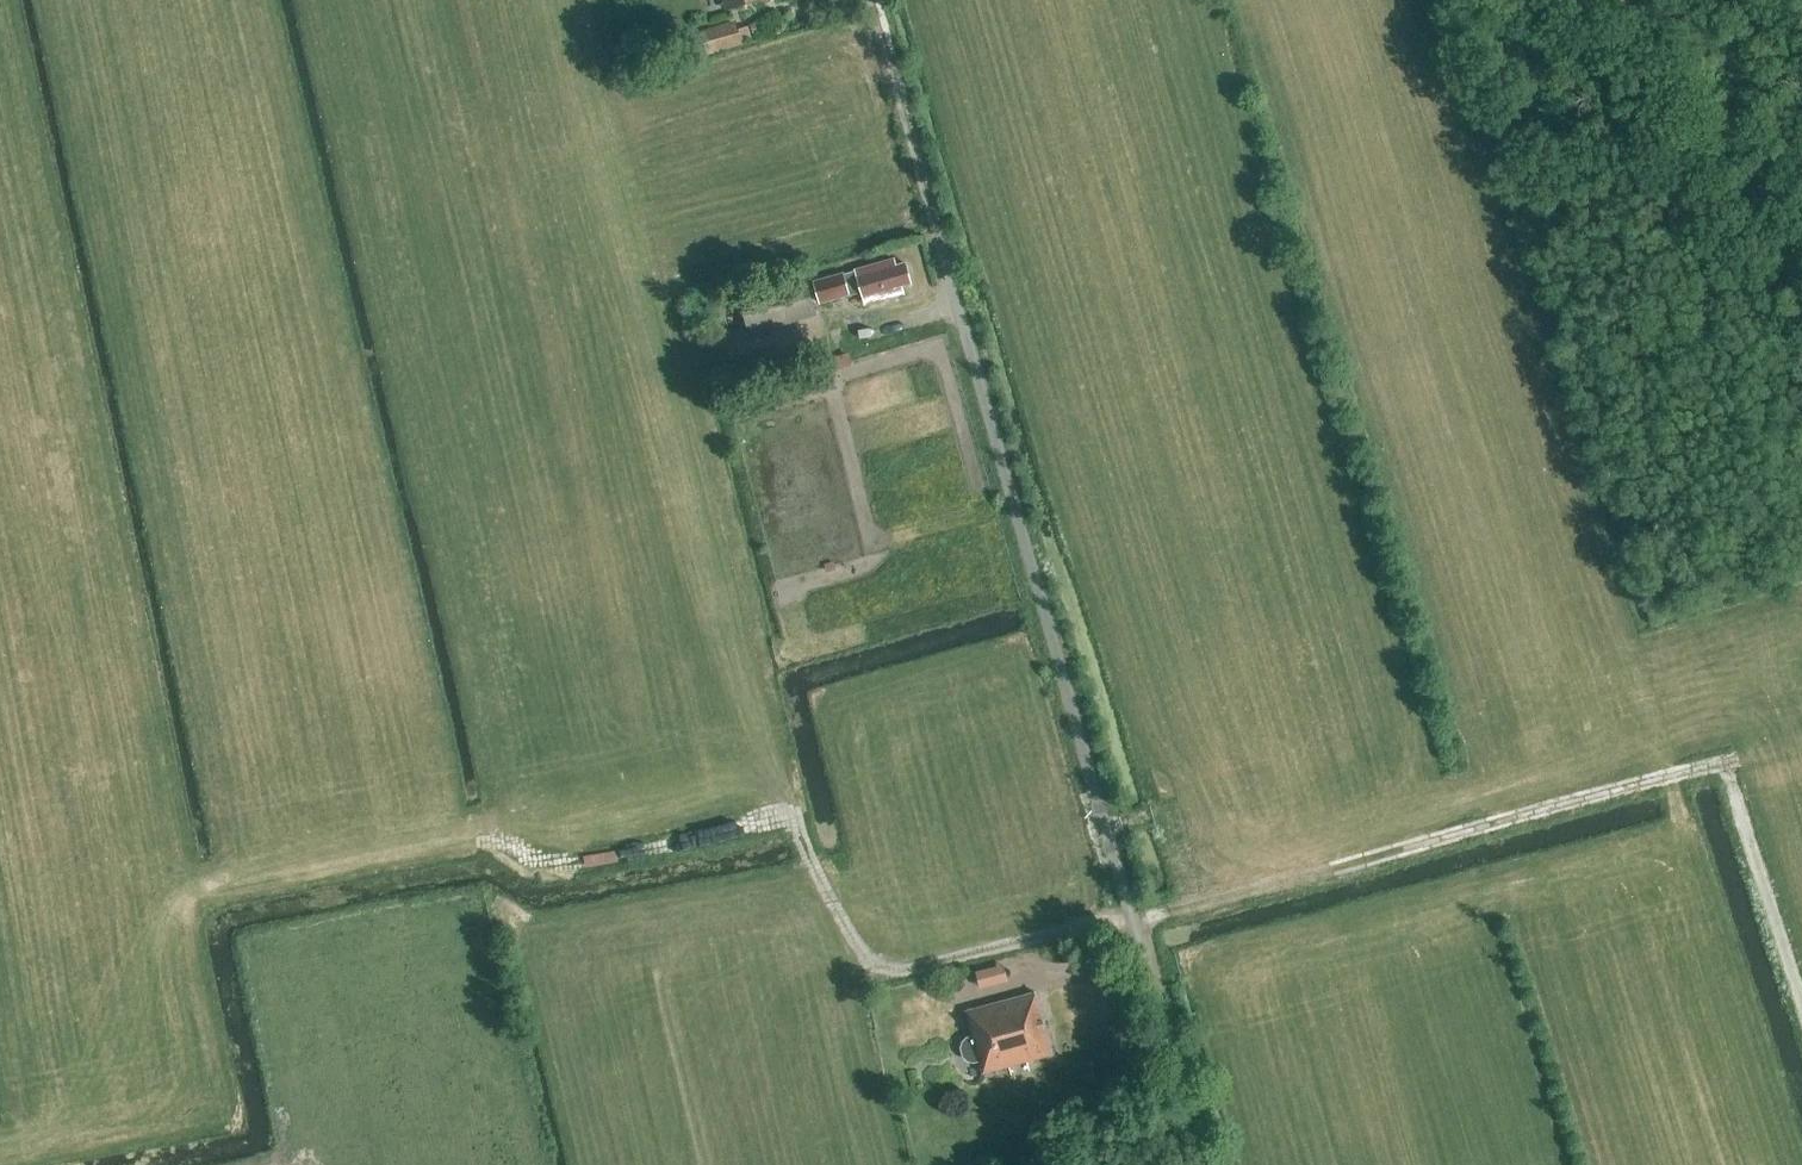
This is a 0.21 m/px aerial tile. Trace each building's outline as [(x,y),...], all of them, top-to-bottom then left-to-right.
[(725,11),(763,0),(722,0),(725,11)] [(739,30),(737,22),(703,31),(709,55),(743,46),(742,41),(751,38),(748,27),(739,30)] [(895,267),(893,260),(856,270),(856,272),(843,276),(842,274),(814,282),(820,302),(862,290),(865,303),(903,293),(901,286),(910,284),(904,264),(895,267)] [(978,988),(1003,981),(999,966),(974,973),(978,988)] [(983,1074),(1053,1055),(1036,993),(966,1012),(973,1036),(968,1038),(962,1043),(961,1049),(963,1057),(969,1062),(974,1063),(980,1062),(983,1074)]
